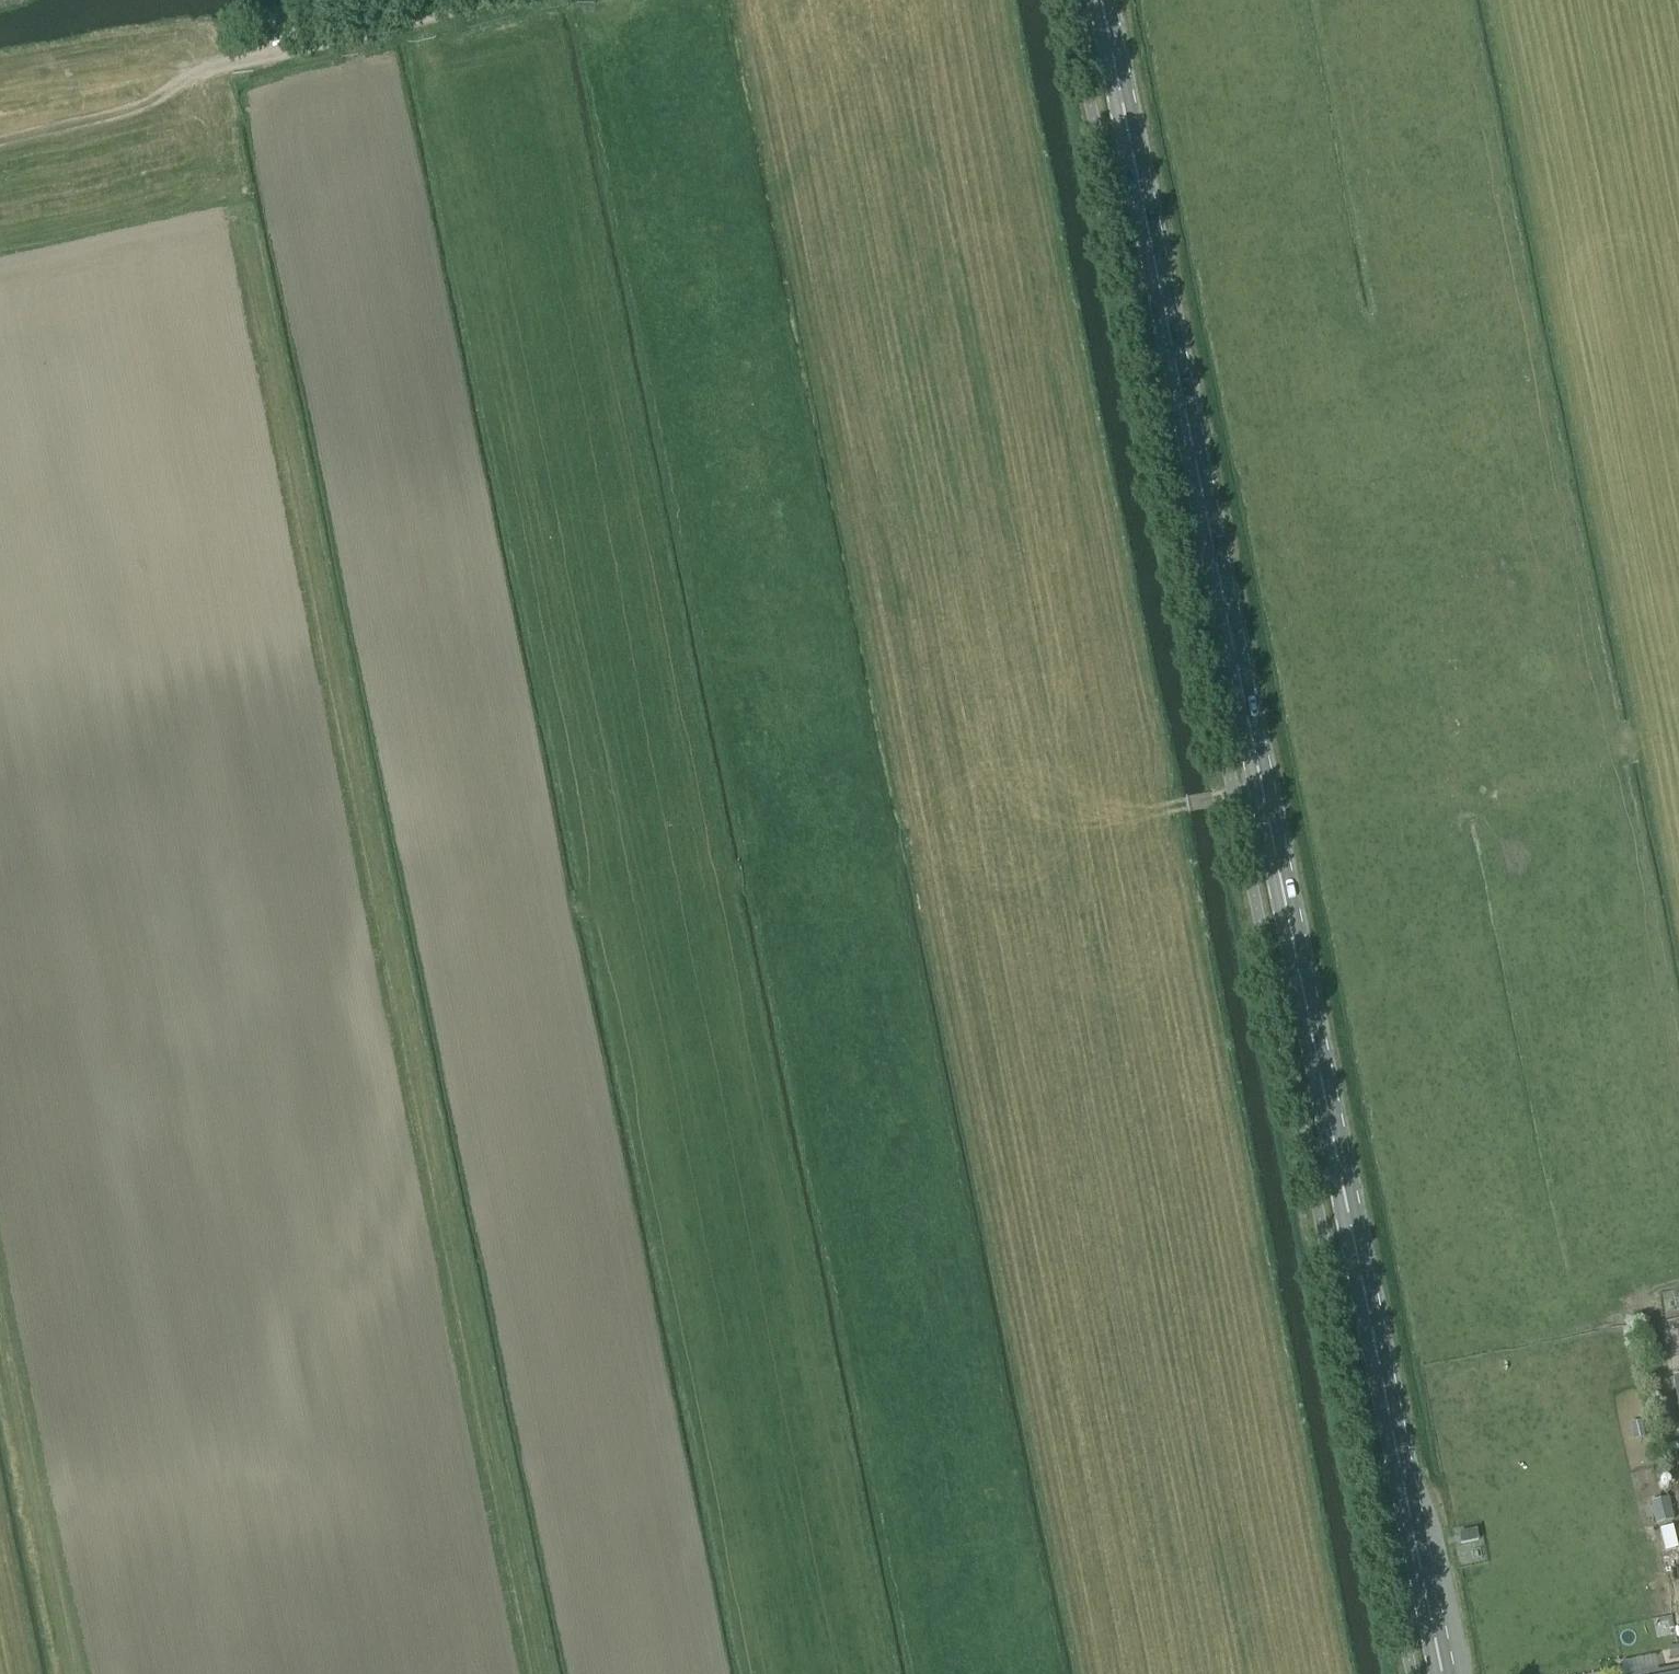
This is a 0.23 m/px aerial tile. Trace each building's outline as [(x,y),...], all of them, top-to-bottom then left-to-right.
[(1651,1503),(1656,1524),(1673,1520),(1668,1499),(1651,1503)]
